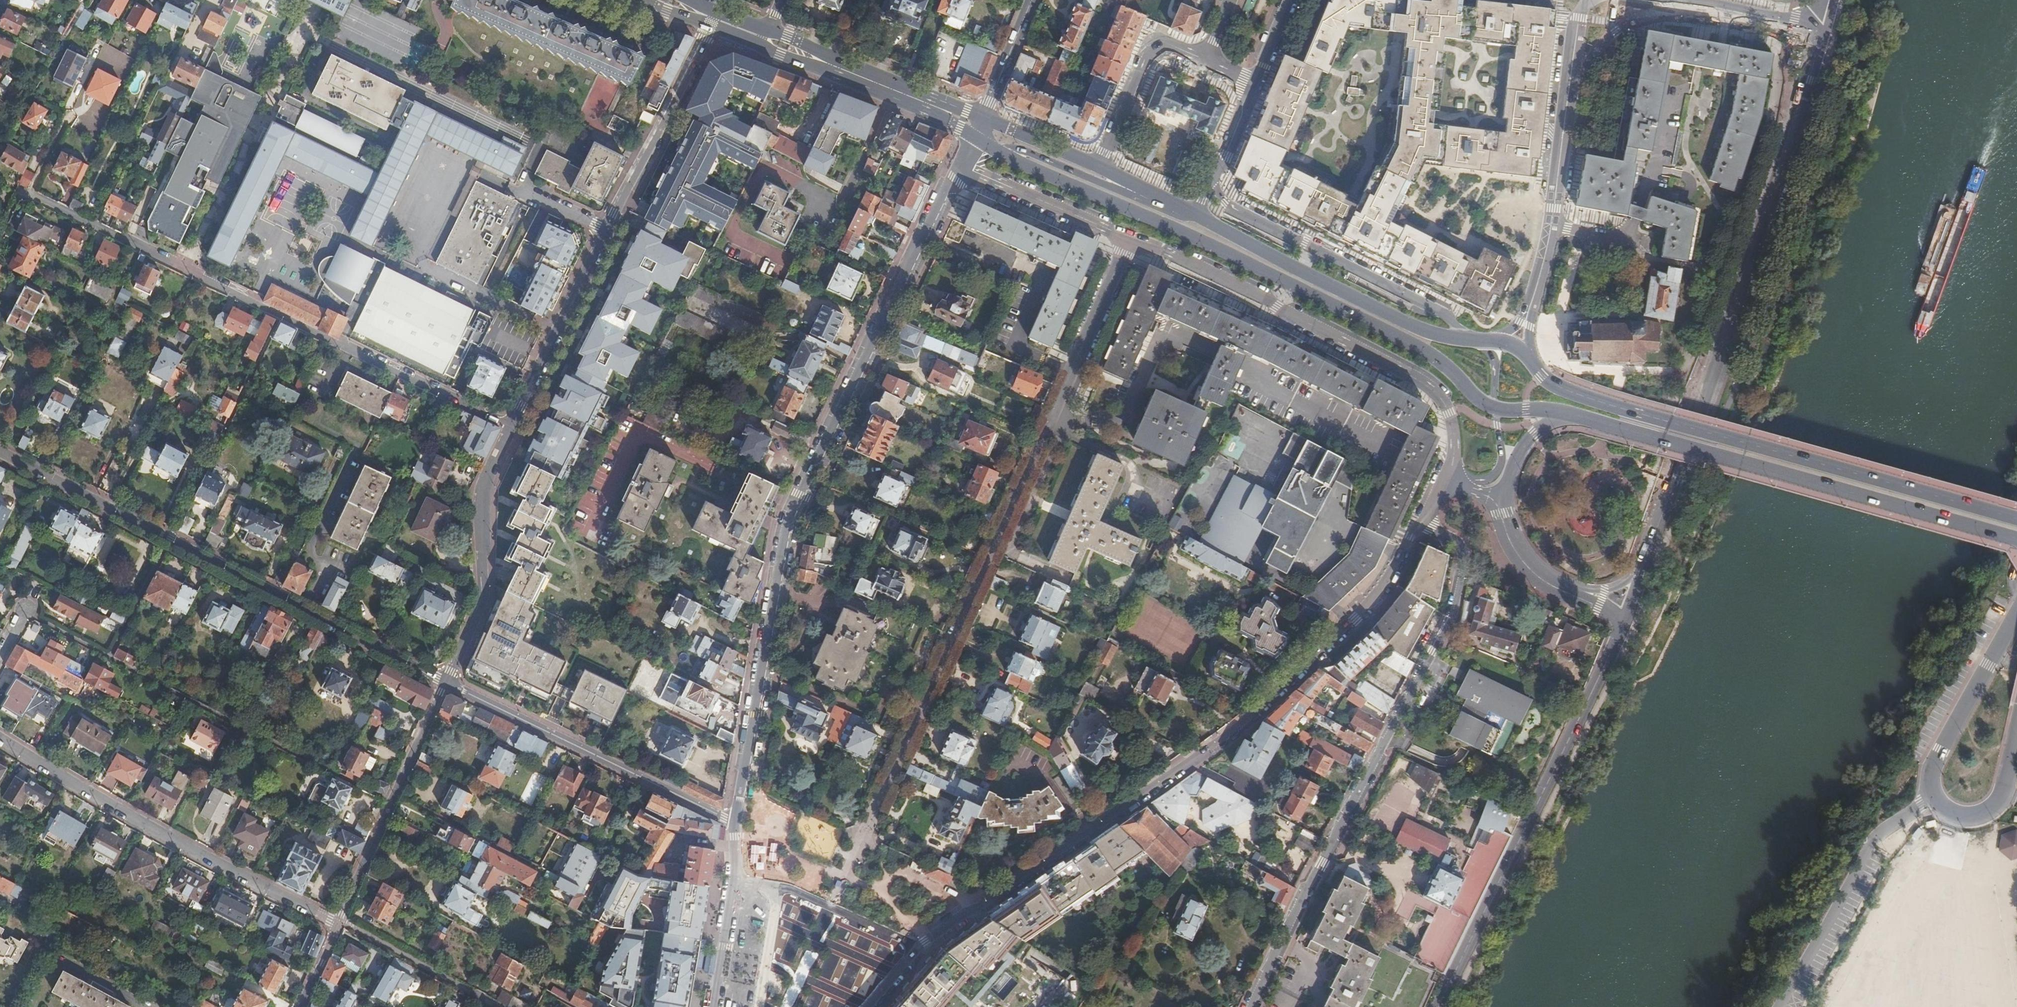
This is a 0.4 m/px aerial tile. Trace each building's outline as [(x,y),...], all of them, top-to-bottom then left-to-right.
[(10,2),(31,9),(33,0),(11,0),(10,2)] [(100,6),(118,16),(128,0),(103,0),(100,6)] [(166,3),(157,22),(171,29),(173,23),(186,30),(191,19),(198,5),(188,0),(183,10),(167,3),(166,3)] [(223,5),(227,7),(224,11),(227,13),(224,20),(221,18),(222,16),(220,14),(219,17),(217,16),(211,13),(199,38),(215,46),(228,19),(235,5),(237,0),(225,0),(223,5)] [(322,6),(344,17),(352,0),(310,0),(322,6)] [(407,7),(414,10),(412,15),(415,17),(417,12),(416,11),(421,0),(410,0),(407,7)] [(630,83),(636,73),(639,68),(645,58),(550,16),(514,0),(453,0),(450,6),(458,14),(463,12),(473,17),(479,23),(483,21),(505,31),(511,37),(514,35),(524,39),(531,46),(535,44),(555,53),(562,60),(567,58),(578,64),(584,69),(588,67),(600,72),(602,69),(617,77),(617,76),(627,82),(630,83)] [(842,0),(816,0),(815,3),(838,11),(842,0)] [(882,13),(887,15),(893,0),(887,0),(882,13)] [(887,15),(886,16),(916,28),(927,0),(926,0),(893,0),(887,15)] [(937,12),(938,12),(938,14),(938,15),(940,16),(941,16),(943,16),(944,15),(944,14),(945,14),(951,0),(942,0),(937,12)] [(945,14),(942,23),(959,30),(971,1),(968,0),(951,0),(945,14)] [(1081,5),(1075,3),(1070,15),(1072,16),(1068,25),(1084,32),(1096,3),(1098,0),(1083,0),(1081,5)] [(1170,27),(1189,35),(1204,0),(1182,0),(1170,27)] [(1408,0),(1327,0),(1302,63),(1283,56),(1232,178),(1243,183),(1239,194),(1486,317),(1515,265),(1482,248),(1476,259),(1474,262),(1391,221),(1410,182),(1381,167),(1380,169),(1374,166),(1355,203),(1328,189),(1278,165),(1302,108),(1318,71),(1325,73),(1346,26),(1391,32),(1392,14),(1406,15),(1408,0)] [(1420,163),(1536,178),(1547,85),(1554,22),(1555,11),(1480,0),(1422,0),(1422,1),(1414,0),(1408,0),(1406,15),(1392,14),(1391,32),(1405,34),(1396,107),(1399,107),(1394,141),(1381,167),(1410,182),(1420,163)] [(73,24),(84,30),(94,13),(87,9),(83,1),(71,23),(73,24)] [(156,14),(137,3),(127,22),(145,32),(156,14)] [(227,7),(223,5),(217,16),(219,17),(220,14),(222,16),(221,18),(224,20),(227,13),(224,11),(227,7)] [(1130,52),(1145,17),(1145,16),(1124,7),(1120,6),(1105,41),(1130,52)] [(8,10),(0,24),(0,25),(16,34),(24,19),(8,10)] [(845,42),(851,28),(838,22),(832,37),(845,42)] [(1084,32),(1068,25),(1065,33),(1063,33),(1057,45),(1075,52),(1078,46),(1084,32)] [(658,83),(669,88),(693,38),(675,32),(668,48),(674,50),(666,66),(658,83)] [(1645,32),(1635,79),(1628,78),(1622,110),(1612,159),(1584,156),(1575,207),(1599,211),(1606,213),(1609,213),(1621,216),(1632,219),(1644,223),(1663,230),(1654,256),(1657,256),(1671,259),(1681,260),(1697,213),(1652,197),(1646,212),(1626,205),(1635,164),(1632,163),(1634,149),(1648,152),(1667,61),(1738,75),(1735,100),(1734,113),(1725,143),(1712,182),(1736,190),(1752,141),(1758,123),(1759,119),(1763,88),(1767,55),(1736,49),(1645,32)] [(0,36),(0,55),(5,58),(13,44),(0,36)] [(714,37),(631,205),(716,247),(760,159),(735,147),(775,66),(714,37)] [(1124,66),(1130,52),(1105,41),(1100,38),(1097,45),(1101,46),(1097,54),(1124,66)] [(35,41),(32,48),(41,52),(44,45),(35,41)] [(957,78),(954,85),(977,94),(983,92),(998,55),(967,43),(954,77),(957,78)] [(206,64),(211,54),(213,50),(207,48),(201,62),(206,64)] [(85,58),(68,50),(55,77),(72,85),(85,58)] [(384,169),(371,196),(351,236),(372,246),(427,134),(474,157),(505,172),(512,175),(526,148),(505,138),(502,144),(416,103),(414,107),(402,101),(407,89),(332,52),(312,91),(388,128),(395,115),(407,121),(394,147),(384,169)] [(168,144),(163,154),(178,160),(146,224),(147,233),(155,236),(156,233),(162,235),(161,237),(180,245),(189,227),(182,224),(190,207),(197,211),(206,193),(203,192),(208,183),(205,181),(208,174),(216,177),(237,136),(224,130),(230,119),(237,122),(238,122),(239,121),(247,105),(247,104),(247,103),(246,102),(232,95),(235,90),(236,89),(236,87),(235,86),(234,84),(233,83),(231,82),(230,82),(228,83),(227,84),(226,85),(223,91),(218,88),(226,70),(214,56),(211,54),(206,64),(204,70),(195,87),(194,91),(168,144)] [(1042,63),(1021,54),(1001,100),(1004,107),(1045,124),(1055,99),(1032,89),(1042,63)] [(1117,85),(1124,66),(1097,54),(1089,74),(1094,76),(1117,85)] [(173,76),(195,87),(204,70),(181,59),(173,76)] [(1070,65),(1056,60),(1043,90),(1057,96),(1059,92),(1062,85),(1070,65)] [(650,100),(658,83),(666,66),(657,61),(640,96),(650,100)] [(927,61),(922,73),(934,77),(939,66),(927,61)] [(168,68),(164,77),(168,79),(172,70),(168,68)] [(812,83),(779,71),(768,93),(792,105),(793,102),(802,106),(805,99),(809,100),(810,99),(812,94),(812,93),(809,91),(812,83)] [(6,86),(11,78),(5,74),(0,81),(0,83),(6,86)] [(117,86),(97,76),(88,94),(108,104),(117,86)] [(1114,92),(1117,85),(1094,76),(1083,102),(1105,111),(1114,92)] [(178,97),(157,139),(168,144),(194,91),(168,79),(164,77),(159,88),(178,97)] [(1176,84),(1160,78),(1147,108),(1163,115),(1166,108),(1199,122),(1196,129),(1212,135),(1225,105),(1209,98),(1205,107),(1173,92),(1176,84)] [(647,106),(657,112),(669,88),(658,83),(650,100),(647,106)] [(1062,85),(1059,92),(1068,96),(1071,97),(1073,90),(1062,85)] [(1057,96),(1055,99),(1067,104),(1069,99),(1067,98),(1068,96),(1059,92),(1057,96)] [(809,151),(803,164),(823,175),(833,157),(828,155),(839,136),(844,133),(865,141),(874,117),(877,108),(871,106),(862,102),(839,93),(835,101),(818,135),(809,151)] [(371,196),(384,169),(363,159),(357,156),(364,142),(304,113),(308,105),(288,95),(285,102),(282,107),(277,117),(298,127),(295,133),(274,123),(209,255),(230,266),(285,155),(371,196)] [(1069,99),(1067,104),(1074,107),(1077,100),(1071,97),(1068,96),(1067,98),(1069,99)] [(1055,99),(1045,124),(1071,134),(1081,110),(1080,109),(1074,107),(1067,104),(1055,99)] [(1097,131),(1105,111),(1083,102),(1082,105),(1080,109),(1081,110),(1071,134),(1076,136),(1083,139),(1087,139),(1091,138),(1094,136),(1095,135),(1097,131)] [(18,115),(17,117),(36,130),(48,111),(35,103),(27,115),(20,111),(18,115)] [(641,119),(651,124),(655,115),(645,110),(641,119)] [(1109,113),(1105,111),(1097,131),(1095,135),(1094,136),(1091,138),(1087,139),(1083,139),(1076,136),(1071,134),(1070,137),(1073,138),(1073,140),(1081,143),(1084,144),(1087,144),(1090,144),(1092,143),(1094,142),(1097,139),(1099,136),(1102,130),(1109,113)] [(903,118),(892,114),(889,120),(880,140),(883,142),(880,150),(886,153),(890,145),(898,127),(903,118)] [(608,127),(623,134),(629,122),(614,115),(608,127)] [(753,124),(750,129),(743,144),(762,153),(766,146),(773,149),(779,138),(753,124)] [(926,127),(918,124),(913,134),(902,159),(900,163),(910,168),(915,158),(922,162),(937,131),(926,127)] [(898,127),(890,145),(900,149),(896,157),(902,159),(913,134),(898,127)] [(949,135),(937,131),(922,162),(930,166),(932,162),(939,165),(951,142),(949,135)] [(779,138),(773,149),(803,164),(809,151),(779,136),(779,138)] [(168,144),(157,139),(148,159),(158,165),(163,154),(168,144)] [(595,144),(581,170),(572,189),(601,204),(624,158),(595,144)] [(25,155),(9,145),(1,159),(24,173),(26,169),(28,165),(22,160),(25,155)] [(71,184),(78,187),(88,165),(67,155),(63,153),(56,169),(73,178),(71,184)] [(505,172),(474,157),(467,172),(474,176),(454,216),(458,218),(476,182),(483,167),(503,177),(505,172)] [(863,171),(864,172),(874,176),(877,170),(871,167),(873,162),(868,159),(867,161),(863,171)] [(24,173),(20,183),(29,188),(36,175),(26,169),(24,173)] [(914,180),(896,171),(895,174),(913,182),(914,180)] [(932,181),(917,173),(914,180),(929,187),(932,181)] [(208,174),(205,181),(208,183),(213,185),(216,177),(208,174)] [(929,187),(914,180),(913,182),(905,198),(902,205),(907,207),(908,206),(918,211),(929,187)] [(463,275),(504,195),(476,182),(458,218),(437,262),(463,275)] [(789,193),(766,182),(754,204),(768,211),(758,231),(785,244),(792,231),(788,228),(795,212),(783,206),(789,193)] [(887,190),(883,197),(887,199),(901,206),(902,205),(905,198),(887,190)] [(866,193),(861,203),(860,205),(863,206),(860,211),(874,217),(875,215),(881,203),(882,201),(866,193)] [(112,195),(107,207),(109,208),(108,212),(117,216),(125,201),(112,195)] [(463,275),(479,283),(518,202),(504,195),(463,275)] [(978,197),(974,204),(1038,231),(1041,224),(978,197)] [(72,198),(68,207),(70,207),(79,212),(83,203),(72,198)] [(884,205),(881,203),(875,215),(874,217),(902,231),(907,233),(909,228),(895,222),(898,214),(901,206),(887,199),(884,205)] [(125,201),(117,216),(127,221),(128,218),(132,219),(137,208),(125,201)] [(974,204),(965,225),(963,229),(1058,270),(1028,339),(1052,350),(1094,253),(1078,246),(1069,243),(1068,245),(1038,231),(974,204)] [(902,205),(901,206),(898,214),(912,222),(918,211),(908,206),(907,207),(902,205)] [(858,210),(848,230),(859,235),(865,224),(870,226),(874,217),(860,211),(858,210)] [(27,213),(18,231),(53,249),(62,231),(46,223),(44,226),(34,221),(35,218),(27,213)] [(537,244),(549,219),(546,217),(533,243),(537,244)] [(543,255),(570,268),(580,247),(576,232),(549,219),(537,244),(546,249),(543,255)] [(532,220),(525,239),(531,241),(537,222),(532,220)] [(660,244),(667,230),(649,221),(644,230),(641,228),(620,267),(620,268),(618,272),(620,273),(617,279),(615,277),(598,309),(601,310),(598,315),(595,314),(575,352),(580,355),(574,367),(579,369),(600,380),(607,366),(619,372),(620,369),(629,374),(640,353),(624,344),(628,337),(624,335),(630,323),(642,330),(643,326),(652,331),(663,310),(645,300),(649,294),(646,292),(652,280),(658,283),(660,280),(667,284),(665,287),(674,291),(682,276),(689,279),(705,249),(689,241),(682,255),(660,244)] [(1041,224),(1038,231),(1068,245),(1069,243),(1078,246),(1081,239),(1073,235),(1072,237),(1041,224)] [(86,235),(72,228),(60,253),(70,258),(74,249),(78,252),(86,235)] [(848,230),(836,255),(840,257),(850,261),(851,258),(856,260),(857,260),(861,251),(853,248),(859,235),(848,230)] [(17,253),(37,263),(44,248),(25,238),(17,253)] [(1078,246),(1094,253),(1097,245),(1081,239),(1078,246)] [(120,248),(104,240),(99,249),(94,260),(110,268),(120,248)] [(356,294),(371,258),(336,243),(321,278),(349,290),(345,299),(348,300),(351,292),(356,294)] [(435,244),(429,259),(433,261),(440,246),(435,244)] [(94,260),(99,249),(93,246),(87,257),(94,260)] [(897,253),(886,247),(883,253),(895,259),(897,253)] [(30,277),(37,263),(17,253),(10,267),(30,277)] [(143,261),(146,256),(141,253),(138,259),(143,261)] [(540,261),(567,274),(570,268),(543,255),(540,261)] [(519,303),(546,316),(567,274),(540,261),(540,262),(537,261),(535,263),(535,265),(537,269),(519,303)] [(90,268),(99,272),(101,268),(92,263),(90,268)] [(863,275),(838,264),(826,290),(851,301),(863,275)] [(153,269),(145,265),(134,287),(150,294),(161,273),(153,269)] [(475,311),(384,265),(353,330),(443,375),(453,356),(463,361),(472,344),(480,348),(494,320),(478,312),(470,329),(467,327),(475,311)] [(1386,386),(1368,376),(1354,368),(1327,355),(1300,341),(1296,339),(1292,338),(1275,329),(1233,309),(1171,279),(1172,277),(1147,266),(1143,277),(1157,283),(1240,319),(1276,335),(1297,345),(1309,352),(1408,405),(1396,429),(1408,435),(1413,426),(1424,404),(1420,402),(1411,398),(1386,386)] [(1665,273),(1658,271),(1650,269),(1643,316),(1671,321),(1679,269),(1667,267),(1665,273)] [(124,285),(130,274),(123,271),(118,282),(124,285)] [(788,272),(785,279),(798,286),(800,286),(803,279),(788,272)] [(1143,277),(1101,372),(1125,383),(1154,316),(1218,344),(1243,355),(1250,358),(1268,367),(1292,379),(1356,413),(1394,433),(1396,429),(1408,405),(1309,352),(1297,345),(1276,335),(1240,319),(1157,283),(1143,277)] [(111,289),(89,278),(84,288),(106,299),(111,289)] [(783,282),(777,279),(776,283),(794,292),(797,294),(800,287),(800,286),(798,286),(785,279),(783,282)] [(779,322),(704,287),(695,283),(689,294),(773,334),(779,322)] [(272,284),(263,302),(293,317),(336,338),(345,319),(328,311),(272,284)] [(25,287),(16,304),(35,314),(44,296),(25,287)] [(132,293),(122,288),(116,299),(124,303),(126,298),(128,300),(132,293)] [(976,297),(967,293),(966,295),(962,293),(960,298),(956,296),(955,296),(953,298),(949,296),(946,304),(943,303),(938,313),(960,323),(964,313),(963,312),(967,305),(971,307),(976,297)] [(16,304),(7,323),(26,333),(35,314),(16,304)] [(139,322),(144,313),(131,306),(126,315),(138,321),(139,322)] [(849,356),(852,349),(841,344),(840,346),(832,342),(844,316),(823,306),(810,334),(811,335),(810,337),(826,345),(849,356)] [(251,317),(233,308),(225,325),(243,334),(251,317)] [(745,340),(681,309),(673,323),(682,327),(739,353),(745,340)] [(173,327),(179,314),(171,310),(165,323),(173,327)] [(216,311),(211,323),(218,326),(222,313),(216,311)] [(275,319),(267,314),(253,343),(252,342),(245,354),(256,360),(275,319)] [(106,351),(118,357),(138,321),(126,315),(121,325),(120,326),(118,329),(112,341),(111,343),(106,351)] [(195,323),(184,317),(179,326),(191,332),(195,323)] [(1569,360),(1589,361),(1643,361),(1643,349),(1656,350),(1656,321),(1644,321),(1641,320),(1637,320),(1637,322),(1629,321),(1629,320),(1578,321),(1577,325),(1569,325),(1569,332),(1565,332),(1565,353),(1569,353),(1569,360)] [(281,321),(272,338),(289,346),(297,329),(281,321)] [(673,323),(664,341),(652,363),(661,367),(682,327),(673,323)] [(910,326),(904,323),(898,336),(921,346),(942,354),(957,361),(959,361),(972,366),(977,356),(922,334),(923,331),(910,326)] [(800,332),(802,333),(805,328),(798,325),(795,330),(800,332)] [(826,345),(810,337),(802,333),(800,332),(799,335),(800,341),(802,342),(791,368),(773,359),(769,368),(791,378),(808,386),(811,380),(812,380),(825,352),(824,351),(826,345)] [(921,346),(898,336),(892,349),(916,358),(921,346)] [(176,368),(183,354),(165,344),(151,371),(169,381),(170,378),(176,368)] [(1243,355),(1218,344),(1208,365),(1233,376),(1243,355)] [(66,353),(56,348),(53,353),(63,358),(66,353)] [(1,370),(9,354),(0,350),(0,369),(1,370)] [(929,380),(948,388),(956,369),(954,368),(957,361),(942,354),(939,362),(936,361),(929,380)] [(505,368),(479,355),(474,363),(478,365),(468,385),(491,396),(505,368)] [(54,368),(46,363),(42,372),(50,377),(54,368)] [(1233,376),(1208,365),(1189,410),(1154,395),(1133,444),(1180,464),(1207,403),(1219,407),(1233,376)] [(184,372),(176,368),(170,378),(179,382),(184,372)] [(1042,377),(1021,368),(1013,388),(1033,397),(1042,377)] [(607,384),(579,369),(576,376),(573,375),(571,379),(566,377),(561,388),(563,389),(559,398),(556,396),(543,423),(591,446),(592,444),(583,439),(584,437),(582,435),(586,429),(588,430),(590,424),(603,431),(607,421),(595,415),(599,406),(605,408),(610,397),(605,395),(607,391),(604,390),(607,384)] [(384,411),(392,393),(348,371),(336,396),(380,418),(381,416),(384,411)] [(920,388),(907,383),(888,375),(883,385),(887,387),(885,392),(900,398),(913,404),(920,388)] [(804,396),(809,386),(808,386),(791,378),(787,388),(786,387),(775,410),(794,419),(805,397),(804,396)] [(290,405),(293,406),(300,394),(278,383),(273,393),(292,402),(290,405)] [(37,408),(37,410),(60,422),(68,407),(71,408),(75,400),(65,395),(64,396),(54,391),(53,392),(47,389),(37,408)] [(228,416),(235,401),(231,399),(234,393),(227,390),(224,397),(226,398),(219,412),(228,416)] [(898,404),(899,401),(900,398),(885,392),(880,403),(877,403),(875,403),(873,405),(871,407),(870,409),(870,411),(871,414),(872,415),(894,425),(902,406),(898,404)] [(408,401),(392,393),(384,411),(399,419),(408,401)] [(625,414),(658,430),(663,420),(630,405),(625,414)] [(1237,405),(1231,418),(1272,436),(1278,424),(1237,405)] [(111,418),(91,408),(80,429),(100,439),(111,418)] [(473,451),(485,457),(499,428),(459,409),(457,412),(463,415),(461,419),(466,421),(465,425),(469,427),(468,429),(471,431),(463,449),(472,453),(473,451)] [(894,425),(872,415),(855,451),(881,462),(898,427),(894,425)] [(806,447),(810,437),(765,416),(761,423),(771,428),(771,430),(806,447)] [(288,418),(285,422),(294,427),(297,422),(288,418)] [(946,446),(961,452),(964,444),(984,453),(993,432),(969,422),(960,442),(950,438),(946,446)] [(591,446),(543,423),(539,432),(541,433),(537,442),(534,441),(527,456),(532,459),(529,465),(556,477),(566,482),(571,471),(570,468),(571,465),(574,466),(579,456),(576,454),(578,450),(587,454),(591,446)] [(759,465),(772,437),(747,425),(743,434),(746,436),(743,442),(734,438),(729,450),(759,465)] [(1435,437),(1413,426),(1408,435),(1406,439),(1429,451),(1435,437)] [(993,432),(984,453),(988,454),(998,434),(993,432)] [(1292,433),(1281,454),(1295,462),(1332,482),(1350,491),(1353,466),(1292,433)] [(24,436),(18,447),(25,450),(30,439),(24,436)] [(323,453),(288,436),(277,458),(312,476),(323,453)] [(1427,456),(1429,451),(1406,439),(1404,444),(1427,456)] [(158,452),(147,447),(141,458),(155,465),(155,466),(161,470),(159,474),(160,476),(166,479),(168,478),(170,474),(177,477),(189,455),(166,444),(163,451),(159,450),(158,452)] [(348,447),(341,444),(334,457),(342,460),(348,447)] [(1388,541),(1427,456),(1404,444),(1377,503),(1367,526),(1365,530),(1383,538),(1388,541)] [(853,450),(845,447),(842,454),(849,457),(853,450)] [(677,462),(650,449),(635,482),(631,480),(629,484),(632,486),(617,518),(643,531),(654,510),(657,511),(666,493),(670,484),(667,483),(677,462)] [(438,491),(439,491),(454,460),(438,452),(424,484),(423,484),(438,491)] [(1123,470),(1096,457),(1048,563),(1063,570),(1074,575),(1086,549),(1127,568),(1133,555),(1135,556),(1137,552),(1135,551),(1139,544),(1097,524),(1123,470)] [(891,466),(892,467),(902,471),(905,465),(894,460),(891,466)] [(1283,574),(1302,536),(1332,482),(1295,462),(1276,498),(1235,476),(1213,516),(1232,526),(1217,553),(1239,565),(1255,537),(1253,530),(1260,528),(1278,537),(1265,564),(1283,574)] [(540,536),(552,513),(540,506),(541,503),(543,504),(556,477),(529,465),(529,464),(514,492),(527,498),(526,501),(524,500),(511,525),(524,531),(523,533),(521,533),(509,558),(522,564),(520,567),(519,566),(506,592),(530,603),(534,605),(547,578),(535,571),(536,569),(538,569),(551,545),(537,538),(539,536),(540,536)] [(391,478),(365,465),(330,538),(356,550),(391,478)] [(972,480),(990,488),(997,473),(979,465),(972,480)] [(916,478),(902,472),(902,471),(892,467),(888,475),(885,473),(874,496),(896,506),(907,483),(912,486),(916,485),(919,479),(916,478)] [(205,474),(195,495),(214,505),(224,483),(205,474)] [(771,504),(779,488),(750,474),(743,490),(734,509),(732,514),(760,527),(762,523),(771,504)] [(984,502),(990,488),(972,480),(966,494),(984,502)] [(457,491),(453,498),(469,506),(469,497),(457,491)] [(222,520),(236,494),(230,492),(203,543),(216,550),(222,538),(217,535),(224,522),(222,520)] [(449,508),(427,498),(411,530),(435,541),(447,517),(445,516),(449,508)] [(11,508),(0,502),(0,529),(11,508)] [(743,601),(750,604),(760,580),(756,578),(763,562),(746,554),(750,546),(751,546),(760,527),(732,514),(707,502),(693,530),(735,551),(726,570),(732,572),(723,591),(736,597),(743,601)] [(49,528),(67,537),(78,515),(60,506),(49,528)] [(864,536),(874,516),(854,506),(849,516),(848,516),(843,526),(864,536)] [(273,543),(282,524),(250,509),(250,511),(242,507),(234,522),(242,526),(241,527),(248,531),(244,540),(246,542),(246,543),(247,545),(255,549),(257,549),(258,547),(262,550),(267,540),(273,543)] [(990,521),(994,512),(982,507),(978,515),(990,521)] [(84,523),(90,512),(82,508),(78,515),(67,537),(65,540),(64,541),(69,543),(69,544),(91,556),(103,534),(84,523)] [(552,513),(568,521),(570,517),(554,509),(552,513)] [(1173,514),(1167,526),(1176,530),(1181,518),(1173,514)] [(178,530),(188,535),(195,520),(185,515),(178,530)] [(1199,543),(1217,553),(1232,526),(1213,516),(1199,543)] [(28,522),(21,536),(31,541),(38,527),(28,521),(28,522)] [(902,528),(892,550),(903,556),(914,561),(920,550),(921,550),(927,539),(913,533),(912,533),(902,528)] [(1383,538),(1365,530),(1361,528),(1359,532),(1381,543),(1383,538)] [(1333,558),(1345,536),(1332,529),(1320,551),(1333,558)] [(1384,550),(1388,541),(1383,538),(1381,543),(1359,532),(1356,538),(1384,550)] [(813,546),(804,544),(799,570),(816,574),(817,574),(830,580),(838,539),(831,538),(815,535),(813,546)] [(1242,582),(1248,570),(1239,565),(1217,553),(1199,543),(1186,536),(1180,548),(1196,557),(1195,558),(1223,573),(1224,572),(1242,582)] [(1379,560),(1384,550),(1356,538),(1348,555),(1344,560),(1349,563),(1369,574),(1375,569),(1379,560)] [(19,539),(5,566),(15,571),(29,544),(19,539)] [(400,549),(385,541),(378,556),(393,563),(400,549)] [(622,565),(631,547),(624,544),(614,562),(622,565)] [(1441,581),(1446,556),(1425,546),(1416,569),(1404,590),(1418,599),(1420,594),(1436,601),(1441,581)] [(378,556),(376,555),(368,571),(395,584),(403,568),(393,563),(378,556)] [(297,557),(294,562),(302,567),(305,561),(297,557)] [(1344,598),(1369,574),(1349,563),(1344,560),(1311,591),(1332,602),(1340,594),(1344,598)] [(294,562),(282,584),(299,593),(311,571),(302,567),(294,562)] [(854,590),(872,598),(877,589),(897,598),(903,586),(902,586),(906,577),(898,574),(897,569),(892,567),(889,568),(888,569),(883,567),(879,575),(878,575),(874,583),(860,576),(854,590)] [(816,574),(799,570),(798,580),(814,583),(816,574)] [(172,605),(183,583),(158,571),(144,598),(169,610),(172,605)] [(404,582),(409,584),(415,573),(410,571),(404,582)] [(335,576),(320,604),(333,611),(348,583),(335,576)] [(993,577),(988,588),(996,592),(1001,580),(993,577)] [(1067,587),(1047,577),(1045,583),(1043,582),(1034,603),(1056,612),(1067,587)] [(198,591),(183,583),(172,605),(187,613),(198,591)] [(434,592),(423,586),(411,612),(444,628),(456,602),(444,596),(444,598),(433,593),(434,592)] [(681,595),(700,605),(704,599),(683,589),(681,595)] [(720,614),(733,621),(743,601),(736,597),(723,591),(719,589),(717,592),(721,593),(719,597),(719,599),(717,604),(723,608),(720,614)] [(1487,592),(1479,589),(1473,608),(1475,609),(1474,611),(1474,612),(1475,613),(1468,633),(1480,637),(1478,642),(1513,653),(1519,635),(1485,624),(1493,602),(1485,599),(1487,592)] [(1427,605),(1418,599),(1404,590),(1402,593),(1381,617),(1373,628),(1372,629),(1386,644),(1392,650),(1392,651),(1406,659),(1433,609),(1427,605)] [(1329,612),(1344,598),(1340,594),(1332,602),(1311,591),(1303,599),(1320,608),(1329,612)] [(71,599),(89,608),(92,602),(74,593),(71,599)] [(64,596),(60,594),(53,608),(77,620),(76,622),(97,633),(105,617),(103,616),(103,615),(89,608),(71,599),(64,596)] [(693,624),(702,605),(700,605),(681,595),(679,594),(670,612),(668,611),(663,622),(667,624),(667,626),(671,628),(672,627),(676,629),(682,619),(693,624)] [(1323,623),(1332,614),(1329,612),(1320,608),(1303,599),(1299,597),(1291,612),(1291,613),(1292,614),(1301,618),(1302,618),(1303,618),(1305,614),(1323,623)] [(1241,626),(1238,633),(1259,644),(1256,650),(1272,658),(1286,644),(1287,638),(1269,628),(1278,611),(1273,604),(1272,603),(1265,600),(1261,608),(1257,606),(1253,607),(1248,618),(1244,616),(1239,625),(1241,626)] [(230,611),(212,602),(202,622),(220,632),(222,628),(231,633),(243,611),(233,606),(230,611)] [(270,607),(262,602),(246,634),(245,633),(240,644),(241,647),(248,650),(249,648),(270,607)] [(1544,609),(1531,603),(1533,613),(1539,619),(1544,609)] [(282,613),(270,607),(249,648),(264,656),(270,646),(267,644),(272,635),(279,638),(290,617),(282,613)] [(871,622),(843,609),(830,637),(827,636),(819,654),(824,656),(814,679),(823,683),(822,685),(832,690),(833,688),(841,691),(851,669),(857,671),(865,652),(861,651),(865,641),(863,640),(871,622)] [(1059,627),(1030,614),(1019,639),(1036,647),(1033,653),(1036,655),(1037,655),(1048,661),(1051,653),(1047,652),(1059,627)] [(1595,659),(1598,653),(1584,647),(1589,634),(1566,625),(1563,633),(1559,632),(1556,638),(1560,640),(1557,646),(1580,655),(1581,653),(1595,659)] [(323,634),(312,628),(304,643),(315,649),(323,634)] [(1387,714),(1394,702),(1361,680),(1357,687),(1348,680),(1386,644),(1372,629),(1343,657),(1333,666),(1322,668),(1318,669),(1318,670),(1345,687),(1347,688),(1350,690),(1352,692),(1365,700),(1387,714)] [(315,649),(310,658),(314,660),(319,651),(322,653),(330,638),(323,634),(315,649)] [(694,635),(687,648),(694,653),(699,655),(701,657),(703,658),(707,650),(712,640),(703,635),(701,638),(694,635)] [(52,641),(43,658),(64,669),(69,660),(59,655),(63,647),(52,641)] [(1462,644),(1453,641),(1449,649),(1457,652),(1462,644)] [(1115,648),(1105,643),(1098,655),(1108,660),(1115,648)] [(18,644),(6,664),(23,673),(29,661),(60,677),(61,676),(67,679),(66,682),(78,689),(83,679),(80,677),(69,671),(64,669),(43,658),(18,644)] [(745,677),(746,670),(732,662),(737,652),(725,646),(722,652),(721,652),(718,652),(716,655),(707,650),(703,658),(707,659),(728,669),(745,677)] [(136,658),(118,648),(113,656),(132,666),(136,658)] [(1026,695),(1032,683),(1034,677),(1039,674),(1042,667),(1040,664),(1036,661),(1035,661),(1024,656),(1014,651),(1005,671),(1009,673),(1004,684),(1026,695)] [(1026,651),(1024,656),(1035,661),(1037,655),(1036,655),(1026,651)] [(1407,678),(1414,665),(1406,659),(1392,651),(1381,662),(1407,678)] [(1241,663),(1220,652),(1213,666),(1219,669),(1214,678),(1238,690),(1246,675),(1245,674),(1247,669),(1247,667),(1240,665),(1241,663)] [(1108,660),(1098,655),(1096,660),(1105,665),(1108,660)] [(669,662),(663,659),(659,666),(666,669),(669,662)] [(720,687),(728,669),(707,659),(698,677),(720,687)] [(69,671),(80,677),(85,668),(74,662),(69,671)] [(94,664),(86,680),(104,690),(112,674),(94,664)] [(432,691),(384,666),(378,679),(399,690),(397,694),(425,708),(432,691)] [(1175,683),(1145,667),(1134,689),(1162,705),(1175,683)] [(352,678),(332,668),(322,688),(341,698),(352,678)] [(623,689),(580,669),(564,703),(607,723),(623,689)] [(1345,687),(1318,670),(1303,684),(1295,691),(1309,703),(1310,702),(1316,696),(1326,683),(1337,690),(1338,689),(1342,691),(1345,687)] [(1523,696),(1470,671),(1459,694),(1469,699),(1451,735),(1488,753),(1505,716),(1511,719),(1523,696)] [(715,698),(717,693),(692,681),(689,686),(685,684),(680,693),(675,690),(669,701),(708,720),(714,708),(718,699),(715,698)] [(1083,697),(1091,701),(1098,689),(1084,682),(1078,693),(1083,697)] [(988,695),(984,704),(1003,713),(1012,694),(995,686),(990,696),(988,695)] [(53,704),(27,688),(16,706),(19,708),(18,709),(19,712),(23,714),(26,714),(27,713),(42,722),(53,704)] [(800,700),(779,690),(778,690),(776,703),(795,711),(794,712),(800,714),(792,730),(805,736),(805,740),(811,742),(815,740),(817,741),(824,725),(823,725),(828,712),(812,705),(811,704),(801,699),(800,700)] [(1309,703),(1295,691),(1287,698),(1302,706),(1322,716),(1325,710),(1310,702),(1309,703)] [(1360,707),(1365,700),(1352,692),(1348,699),(1360,707)] [(1076,708),(1083,697),(1078,693),(1072,705),(1076,708)] [(169,731),(171,726),(149,714),(148,716),(108,695),(105,701),(145,722),(144,724),(152,728),(153,726),(167,734),(169,731)] [(456,717),(486,732),(494,716),(479,709),(474,720),(461,713),(466,703),(451,696),(447,697),(442,709),(456,717)] [(940,696),(936,705),(950,712),(955,703),(940,696)] [(1529,700),(1523,696),(1511,719),(1517,722),(1529,700)] [(390,708),(369,697),(365,704),(374,708),(387,715),(390,708)] [(1302,706),(1287,698),(1274,710),(1267,717),(1265,718),(1263,720),(1262,722),(1283,733),(1288,736),(1297,721),(1309,727),(1312,723),(1335,735),(1340,726),(1337,724),(1334,723),(1333,723),(1322,716),(1302,706)] [(1325,710),(1322,716),(1333,723),(1342,705),(1331,699),(1329,703),(1325,710)] [(1372,743),(1382,724),(1370,717),(1370,718),(1354,709),(1347,705),(1337,724),(1340,726),(1346,729),(1372,743)] [(370,716),(368,721),(379,728),(379,727),(382,723),(383,723),(387,715),(374,708),(370,716)] [(850,712),(840,708),(839,710),(838,709),(835,717),(835,719),(836,719),(832,730),(833,731),(829,739),(836,743),(845,723),(850,712)] [(442,709),(438,717),(452,725),(456,717),(442,709)] [(353,728),(362,732),(368,721),(370,716),(361,712),(353,728)] [(863,728),(867,720),(850,712),(845,723),(853,727),(854,724),(863,728)] [(486,732),(526,753),(539,760),(548,742),(533,735),(494,716),(486,732)] [(111,733),(84,717),(79,725),(71,720),(65,731),(72,736),(71,737),(99,754),(111,733)] [(226,730),(203,718),(192,739),(216,751),(226,730)] [(1283,733),(1262,722),(1250,744),(1243,740),(1231,764),(1259,778),(1283,733)] [(845,723),(836,743),(835,745),(843,749),(853,727),(845,723)] [(877,734),(863,728),(854,724),(853,727),(843,749),(866,759),(877,734)] [(1115,734),(1100,724),(1095,732),(1093,731),(1091,731),(1084,741),(1084,743),(1086,745),(1081,753),(1095,763),(1101,755),(1103,756),(1107,755),(1112,747),(1112,744),(1110,742),(1115,734)] [(1341,738),(1346,729),(1340,726),(1335,735),(1341,738)] [(374,737),(385,742),(387,738),(384,729),(379,727),(379,728),(374,737)] [(734,743),(735,734),(722,727),(718,735),(734,743)] [(695,739),(673,728),(661,753),(683,763),(695,739)] [(1372,744),(1372,743),(1346,729),(1341,738),(1339,742),(1348,746),(1350,744),(1367,752),(1372,744)] [(958,763),(945,790),(957,795),(981,806),(988,792),(984,790),(983,789),(957,777),(963,765),(964,766),(976,741),(951,730),(940,754),(958,763)] [(1333,760),(1356,772),(1363,760),(1355,756),(1353,758),(1349,756),(1336,749),(1317,739),(1300,731),(1295,740),(1306,745),(1315,750),(1333,760)] [(1031,740),(1048,750),(1052,742),(1037,732),(1031,740)] [(1048,751),(1073,793),(1085,787),(1071,763),(1069,764),(1064,756),(1068,754),(1056,735),(1052,741),(1052,742),(1048,750),(1048,751)] [(516,755),(496,745),(486,765),(487,766),(481,777),(499,786),(504,775),(506,776),(507,775),(510,777),(514,769),(510,767),(516,755)] [(1351,752),(1364,758),(1366,753),(1353,746),(1351,752)] [(377,759),(353,747),(343,767),(346,768),(360,775),(365,767),(372,770),(377,759)] [(1333,760),(1315,750),(1306,767),(1323,776),(1333,760)] [(419,761),(432,768),(436,760),(422,753),(419,761)] [(137,770),(115,757),(106,772),(108,773),(110,776),(115,780),(119,779),(128,784),(137,770)] [(419,761),(416,768),(429,775),(432,768),(419,761)] [(1433,771),(1416,762),(1410,775),(1428,792),(1437,772),(1433,771)] [(910,764),(906,772),(932,784),(935,776),(910,764)] [(563,767),(553,786),(574,797),(584,777),(563,767)] [(360,775),(346,768),(343,774),(357,781),(360,775)] [(533,806),(546,776),(533,771),(520,801),(533,806)] [(1206,778),(1195,771),(1152,801),(1159,813),(1179,824),(1187,795),(1189,796),(1196,796),(1203,783),(1206,778)] [(353,785),(334,775),(329,786),(322,800),(325,801),(329,803),(326,810),(335,815),(338,813),(341,809),(353,785)] [(722,809),(724,798),(698,786),(699,782),(685,775),(683,780),(679,788),(722,809)] [(176,789),(155,777),(146,794),(171,807),(181,790),(177,788),(176,789)] [(379,777),(373,789),(386,795),(391,783),(379,777)] [(667,777),(665,781),(679,788),(683,780),(678,777),(676,781),(667,777)] [(33,788),(16,778),(3,799),(20,809),(33,788)] [(1252,802),(1206,778),(1203,783),(1205,784),(1203,787),(1222,797),(1209,809),(1209,819),(1209,824),(1223,829),(1224,828),(1225,828),(1226,828),(1227,829),(1235,828),(1235,824),(1235,823),(1236,819),(1240,817),(1241,819),(1250,816),(1251,814),(1252,811),(1252,810),(1253,807),(1253,804),(1252,802)] [(1307,803),(1308,804),(1317,787),(1299,778),(1291,794),(1291,795),(1307,803)] [(329,786),(323,783),(321,782),(315,783),(307,798),(310,803),(321,808),(325,801),(322,800),(329,786)] [(473,795),(453,784),(442,806),(454,813),(453,813),(456,815),(457,814),(462,817),(473,795)] [(981,806),(976,816),(980,818),(986,817),(986,820),(994,820),(994,823),(1003,822),(1003,824),(1010,823),(1011,826),(1017,825),(1017,828),(1027,827),(1026,823),(1032,822),(1032,817),(1040,816),(1040,811),(1045,811),(1045,807),(1063,805),(1048,785),(1039,791),(1038,789),(1032,791),(1032,794),(1027,795),(1027,797),(1022,798),(1022,800),(1009,802),(1008,800),(1002,801),(1001,799),(995,795),(996,794),(988,790),(988,792),(981,806)] [(233,799),(215,789),(202,813),(219,823),(233,799)] [(1497,800),(1472,789),(1466,803),(1469,805),(1468,806),(1481,813),(1479,818),(1486,822),(1484,826),(1472,848),(1468,846),(1465,852),(1469,855),(1460,875),(1455,873),(1458,866),(1454,864),(1457,856),(1446,850),(1443,850),(1449,840),(1410,821),(1399,843),(1411,848),(1409,852),(1416,856),(1417,852),(1438,862),(1431,875),(1430,875),(1426,882),(1427,883),(1422,894),(1408,887),(1395,914),(1408,920),(1415,905),(1434,914),(1409,964),(1420,970),(1422,970),(1424,969),(1425,968),(1427,965),(1428,962),(1441,968),(1446,970),(1485,890),(1511,836),(1495,828),(1497,825),(1499,826),(1507,809),(1496,804),(1497,800)] [(607,799),(595,793),(585,813),(604,822),(612,806),(605,802),(607,799)] [(670,819),(678,805),(654,793),(647,808),(670,819)] [(245,795),(239,807),(246,810),(252,798),(245,795)] [(971,815),(976,817),(976,816),(981,806),(957,795),(951,808),(947,809),(944,815),(946,818),(939,834),(958,843),(971,815)] [(1307,803),(1291,795),(1288,800),(1283,797),(1278,805),(1284,808),(1282,812),(1298,821),(1307,803)] [(684,833),(717,839),(719,831),(720,825),(678,805),(670,819),(666,824),(664,828),(684,831),(684,833)] [(1153,815),(1145,806),(1118,825),(1144,853),(1169,877),(1169,878),(1190,851),(1197,848),(1210,841),(1190,830),(1179,840),(1169,828),(1155,814),(1153,815)] [(760,822),(762,808),(753,807),(751,821),(760,822)] [(663,830),(664,828),(666,824),(644,813),(645,812),(641,809),(640,812),(638,810),(634,818),(636,819),(635,821),(652,830),(646,840),(655,845),(663,830)] [(85,827),(60,813),(51,829),(76,843),(85,827)] [(256,819),(245,813),(234,834),(259,848),(267,833),(261,829),(262,827),(254,823),(256,819)] [(333,838),(361,852),(367,838),(373,825),(360,819),(356,828),(354,831),(340,824),(339,826),(333,838)] [(333,838),(339,826),(333,822),(326,835),(331,837),(333,838)] [(416,829),(405,824),(401,830),(412,836),(416,829)] [(441,828),(437,836),(468,853),(476,839),(450,825),(447,831),(441,828)] [(1144,853),(1118,825),(1093,843),(1096,848),(991,920),(1023,940),(1092,892),(1095,895),(1118,879),(1114,874),(1144,853)] [(597,853),(600,854),(603,849),(608,838),(613,828),(609,826),(597,849),(599,850),(597,853)] [(321,833),(312,828),(307,838),(313,841),(314,844),(325,849),(331,837),(326,835),(321,833)] [(2005,832),(2002,846),(2012,855),(2016,853),(2016,828),(2005,832)] [(1312,854),(1320,839),(1302,829),(1294,845),(1312,854)] [(639,874),(653,876),(656,864),(671,835),(663,830),(655,845),(651,851),(638,874),(639,874)] [(125,844),(102,831),(92,849),(115,862),(125,844)] [(497,835),(494,842),(500,845),(503,838),(497,835)] [(500,845),(511,851),(515,844),(503,837),(503,838),(500,845)] [(608,838),(603,849),(608,851),(614,841),(608,838)] [(1446,850),(1457,856),(1462,846),(1449,840),(1443,850),(1446,850)] [(499,869),(530,885),(535,877),(537,879),(538,876),(536,875),(538,871),(481,841),(473,855),(493,866),(499,869)] [(288,858),(276,881),(283,885),(301,894),(313,871),(314,871),(322,855),(295,842),(287,857),(288,858)] [(658,877),(709,886),(712,867),(715,850),(690,845),(689,853),(685,852),(683,860),(687,861),(686,866),(671,863),(670,866),(660,865),(656,864),(653,876),(658,877)] [(759,863),(774,862),(774,846),(759,847),(759,863)] [(160,863),(137,851),(123,876),(132,880),(133,879),(153,889),(158,879),(153,876),(160,863)] [(633,871),(638,874),(651,851),(645,851),(633,871)] [(939,863),(936,868),(944,872),(948,874),(958,853),(956,852),(954,852),(953,853),(949,859),(942,856),(939,863)] [(462,876),(471,880),(480,863),(470,857),(461,875),(462,876)] [(325,886),(335,864),(327,860),(316,882),(325,886)] [(909,868),(920,871),(922,864),(911,861),(909,868)] [(1293,888),(1246,861),(1240,870),(1256,880),(1256,881),(1256,884),(1259,885),(1262,884),(1277,894),(1275,899),(1286,904),(1293,888)] [(1932,876),(1935,864),(1923,861),(1920,873),(1932,876)] [(480,863),(471,880),(482,886),(491,868),(480,863)] [(936,868),(929,865),(926,874),(940,880),(944,872),(936,868)] [(482,886),(490,890),(520,906),(523,900),(510,894),(512,890),(493,880),(499,869),(493,866),(492,868),(491,868),(482,886)] [(368,875),(379,881),(384,874),(372,867),(368,875)] [(186,868),(184,871),(174,889),(198,901),(208,884),(192,875),(194,872),(186,868)] [(107,892),(116,875),(108,871),(99,887),(107,892)] [(569,906),(574,908),(581,894),(583,892),(584,889),(549,871),(546,876),(557,883),(555,887),(574,898),(569,906)] [(944,872),(940,880),(955,886),(958,878),(948,874),(944,872)] [(652,908),(658,877),(653,876),(639,874),(638,879),(633,878),(631,887),(634,887),(633,889),(638,890),(637,896),(628,894),(623,902),(634,904),(652,908)] [(1321,945),(1341,954),(1347,940),(1344,938),(1351,924),(1354,925),(1365,902),(1362,900),(1369,886),(1345,874),(1337,889),(1334,887),(1323,910),(1326,912),(1308,951),(1316,954),(1321,945)] [(464,918),(478,926),(478,925),(484,914),(470,907),(478,892),(486,897),(490,890),(482,886),(471,880),(462,876),(459,882),(455,881),(443,905),(459,914),(464,917),(464,918)] [(10,894),(15,885),(8,881),(0,877),(0,889),(10,894)] [(709,886),(658,877),(649,930),(701,939),(709,886)] [(385,883),(385,884),(378,897),(396,907),(403,894),(403,893),(385,883)] [(17,898),(23,889),(15,885),(10,894),(17,898)] [(235,898),(224,893),(215,910),(243,926),(251,911),(233,902),(235,898)] [(629,929),(634,904),(623,902),(600,897),(597,902),(581,894),(574,908),(604,924),(609,926),(610,927),(617,928),(629,929)] [(396,907),(378,897),(369,913),(387,922),(396,907)] [(1206,905),(1188,898),(1173,932),(1190,940),(1206,905)] [(286,961),(287,961),(293,950),(281,943),(286,935),(289,936),(294,926),(267,912),(262,922),(269,926),(275,929),(273,932),(264,949),(273,954),(286,961)] [(528,917),(549,928),(551,925),(556,929),(558,926),(531,912),(528,917)] [(991,920),(986,916),(983,921),(980,926),(1022,962),(1031,946),(1023,940),(991,920)] [(151,929),(167,937),(171,930),(155,921),(151,929)] [(598,935),(603,938),(610,927),(609,926),(604,924),(598,935)] [(1034,973),(1022,962),(980,926),(978,924),(969,934),(966,932),(958,941),(955,940),(946,949),(942,947),(937,950),(933,953),(1029,995),(1034,990),(1036,980),(1032,976),(1034,973)] [(648,938),(649,931),(629,929),(617,928),(617,933),(635,937),(636,936),(648,938)] [(447,935),(438,930),(430,945),(438,950),(447,935)] [(354,942),(357,936),(350,932),(347,938),(354,942)] [(302,950),(315,956),(323,939),(310,933),(302,950)] [(6,957),(7,956),(13,959),(13,960),(16,962),(28,942),(21,938),(20,941),(10,935),(8,938),(3,941),(0,939),(0,938),(0,954),(6,957)] [(1347,940),(1341,954),(1347,957),(1354,942),(1347,940)] [(672,959),(684,961),(687,946),(660,941),(658,956),(654,955),(652,963),(658,964),(668,966),(669,959),(672,959)] [(598,947),(595,953),(606,955),(608,943),(601,942),(598,947)] [(1347,957),(1350,958),(1346,965),(1343,964),(1332,987),(1335,989),(1331,997),(1354,1006),(1356,1006),(1360,1000),(1363,1001),(1374,978),(1371,977),(1381,955),(1354,942),(1347,957)] [(524,965),(503,953),(495,966),(500,969),(494,981),(510,990),(524,965)] [(1029,995),(933,953),(928,958),(938,962),(900,1006),(902,1006),(1018,1006),(1029,995)] [(257,985),(276,994),(289,969),(284,966),(286,961),(273,954),(257,985)] [(385,963),(368,994),(392,1006),(397,1006),(408,987),(413,990),(416,983),(408,979),(414,969),(393,958),(389,965),(385,963)] [(895,1003),(900,1006),(938,962),(928,958),(910,977),(903,984),(897,992),(890,1000),(895,1003)] [(222,976),(226,968),(209,959),(205,967),(222,976)] [(337,984),(346,967),(331,959),(323,977),(337,984)] [(695,970),(696,962),(684,961),(672,959),(671,966),(695,970)] [(658,964),(657,972),(645,970),(639,1006),(663,1006),(664,1000),(665,999),(669,974),(670,966),(668,966),(658,964)] [(500,969),(495,966),(489,978),(494,981),(500,969)] [(343,987),(345,983),(352,970),(346,967),(337,984),(339,985),(343,987)] [(64,973),(53,993),(80,1006),(127,1006),(64,973)] [(337,984),(323,977),(319,986),(334,994),(339,985),(337,984)] [(353,993),(355,988),(345,983),(343,987),(347,990),(353,993)] [(570,1003),(578,1006),(612,1006),(578,988),(573,998),(553,987),(551,992),(570,1003)] [(248,1006),(265,1006),(268,1001),(243,988),(236,1001),(248,1006)] [(353,993),(347,990),(345,995),(344,994),(337,1006),(352,1006),(355,1001),(357,995),(353,993)] [(503,991),(498,1000),(508,1006),(513,996),(503,991)] [(508,1006),(510,1006),(534,1006),(513,996),(508,1006)] [(1331,997),(1327,1006),(1354,1006),(1331,997)]
